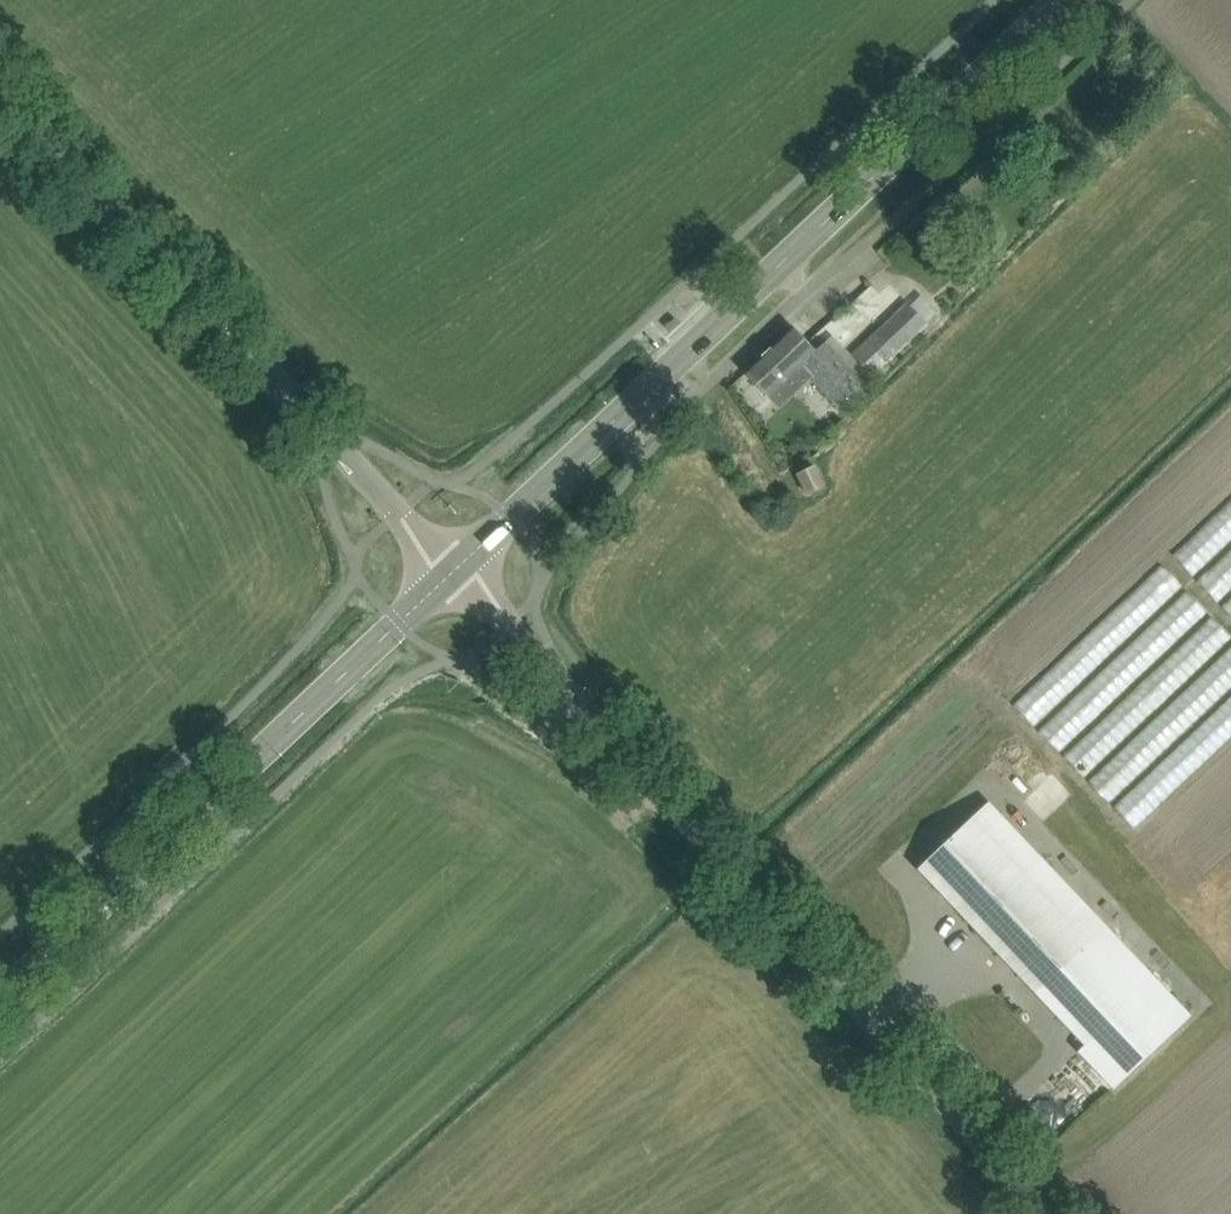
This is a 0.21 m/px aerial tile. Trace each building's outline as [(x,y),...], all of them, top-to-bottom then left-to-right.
[(853,356),(872,377),(928,324),(908,303),(853,356)] [(864,382),(826,342),(817,351),(794,327),(746,373),(769,397),(801,367),(838,406),(864,382)] [(798,474),(808,494),(824,486),(814,466),(798,474)] [(1230,614),(1230,497),(1173,551),(1196,576),(1220,602),(1230,614)] [(1165,562),(1012,702),(1033,724),(1186,584),(1165,562)] [(1037,730),(1059,754),(1061,752),(1085,777),(1086,777),(1108,801),(1230,685),(1230,632),(1189,587),(1037,730)] [(1230,736),(1230,694),(1113,805),(1133,827),(1230,736)] [(1022,836),(989,801),(918,868),(1037,993),(1097,936),(1012,846),(1022,836)] [(1097,936),(1037,993),(1085,1044),(1078,1051),(1114,1088),(1191,1015),(1107,927),(1097,936)]
